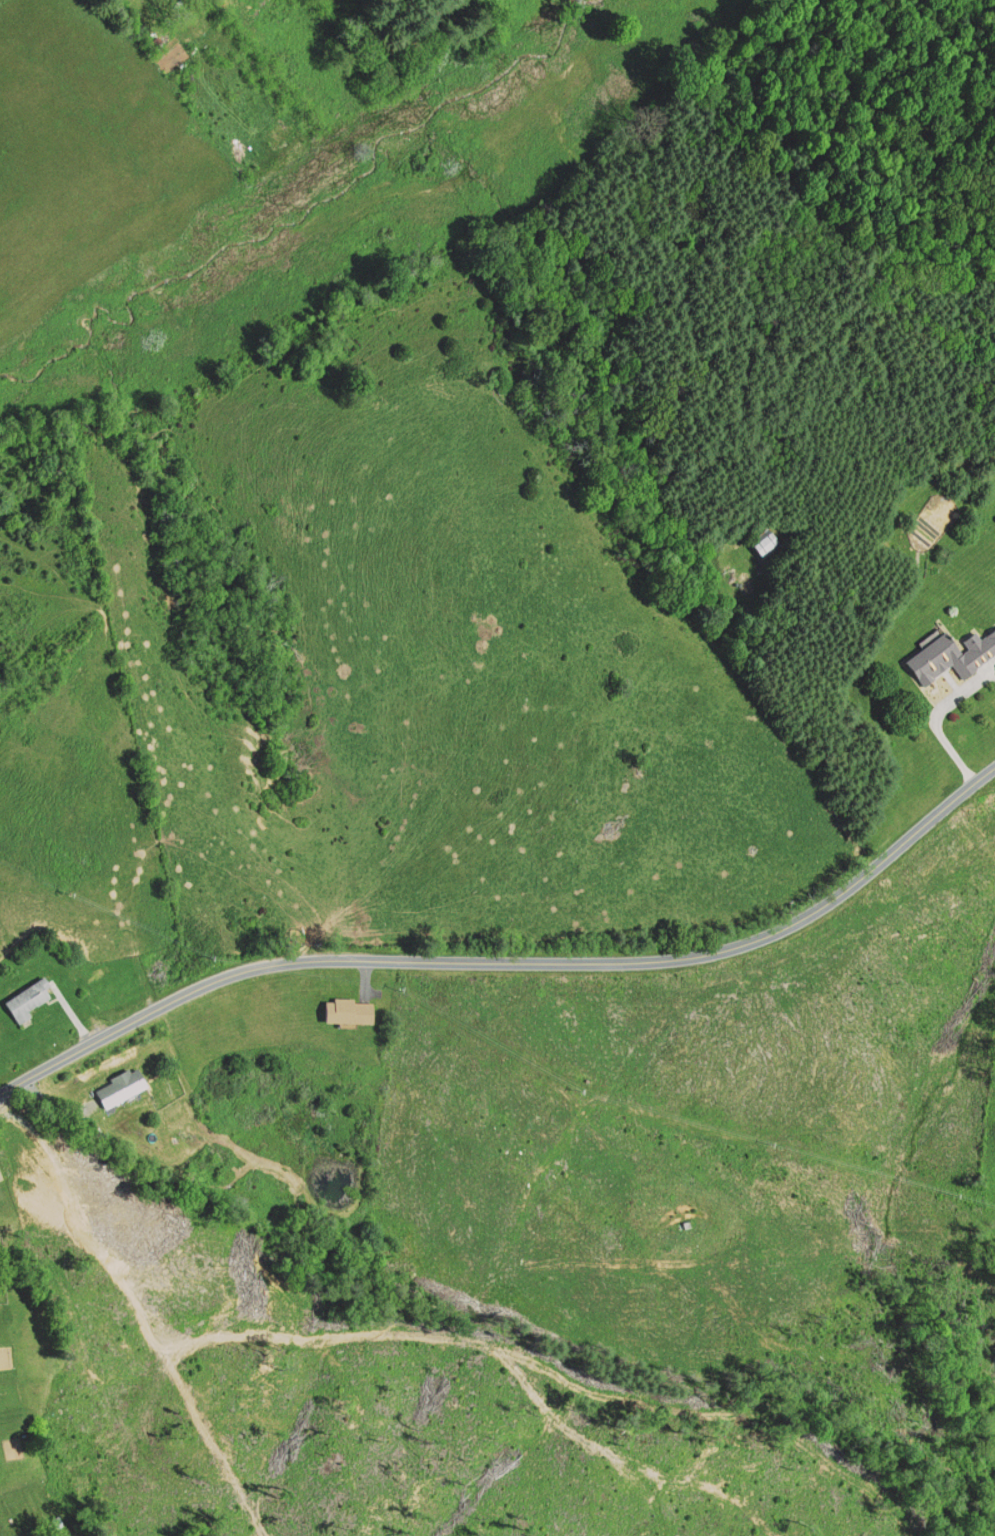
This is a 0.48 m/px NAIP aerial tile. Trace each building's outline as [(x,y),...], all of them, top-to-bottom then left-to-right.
[(776,530),(756,544),(765,556),(784,543),(776,530)] [(987,638),(979,629),(964,641),(970,648),(965,652),(949,631),(908,663),(926,686),(956,662),(968,676),(994,655),(994,632),(987,638)] [(39,979),(3,1000),(19,1026),(34,1017),(28,1007),(48,995),(39,979)] [(375,1020),(327,1021),(327,1000),(374,999),(375,1020)] [(144,1085),(104,1105),(94,1087),(135,1067),(144,1085)]
